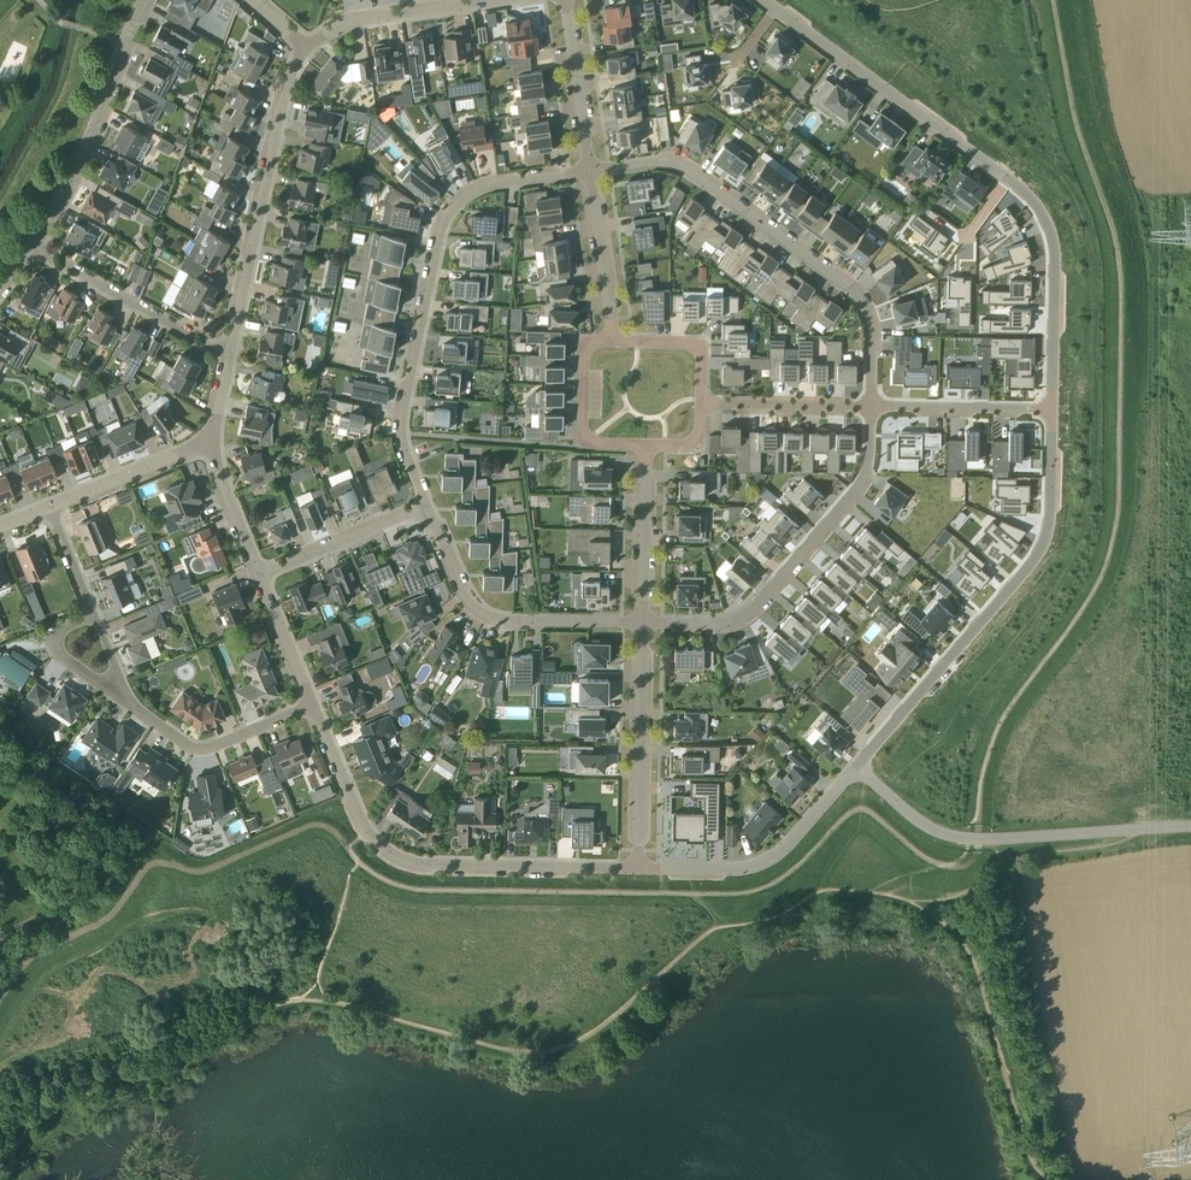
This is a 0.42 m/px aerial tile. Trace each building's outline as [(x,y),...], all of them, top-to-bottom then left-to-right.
[(207,10),(213,0),(175,0),(174,1),(172,0),(167,9),(171,11),(168,15),(177,20),(176,21),(190,29),(198,15),(202,16),(205,12),(207,10)] [(629,4),(626,4),(626,0),(619,0),(617,2),(617,6),(605,7),(605,10),(602,12),(606,18),(607,24),(631,20),(629,4)] [(674,9),(671,10),(670,3),(661,5),(664,25),(683,22),(682,15),(693,14),(693,9),(695,8),(694,0),(673,0),(674,9)] [(644,3),(646,18),(655,17),(653,1),(644,3)] [(741,8),(733,3),(732,2),(729,6),(727,4),(719,5),(718,3),(709,4),(713,26),(727,24),(735,29),(742,18),(745,20),(751,12),(742,6),(741,8)] [(536,34),(532,34),(531,29),(533,22),(530,21),(530,18),(517,20),(517,17),(507,13),(508,21),(506,22),(508,39),(532,35),(536,34)] [(629,21),(631,21),(631,20),(607,24),(603,24),(604,31),(602,38),(605,39),(605,41),(618,40),(619,48),(635,46),(632,29),(630,29),(629,21)] [(197,33),(190,29),(176,21),(171,30),(162,25),(153,41),(177,54),(183,41),(190,45),(197,33)] [(479,43),(488,41),(486,26),(477,27),(479,43)] [(457,61),(465,59),(474,58),(470,28),(458,30),(459,35),(445,37),(448,57),(456,56),(457,61)] [(264,36),(273,41),(276,36),(268,29),(264,36)] [(269,53),(268,53),(258,47),(263,38),(249,31),(244,40),(247,42),(244,48),(238,44),(234,52),(242,56),(261,67),(269,53)] [(413,37),(414,40),(416,54),(408,55),(410,73),(425,71),(423,60),(435,58),(431,34),(413,37)] [(507,64),(511,64),(527,61),(526,53),(539,51),(538,48),(541,46),(537,41),(536,34),(532,35),(508,39),(511,39),(512,47),(504,48),(507,64)] [(784,63),(795,48),(791,45),(792,43),(784,37),(782,40),(778,37),(777,38),(775,36),(770,43),(773,44),(771,46),(773,48),(770,53),(772,54),(767,61),(779,69),(783,62),(784,63)] [(661,52),(669,51),(668,43),(660,44),(661,52)] [(657,44),(647,46),(649,56),(659,54),(657,44)] [(403,66),(400,47),(393,48),(392,45),(374,47),(378,70),(395,67),(403,66)] [(611,79),(636,75),(635,62),(630,63),(629,54),(621,55),(621,53),(614,54),(614,56),(608,57),(608,59),(605,59),(605,60),(606,60),(607,67),(609,66),(611,79)] [(701,62),(700,54),(684,56),(685,64),(687,82),(700,80),(701,83),(711,82),(709,72),(707,72),(706,68),(704,68),(703,62),(701,62)] [(226,73),(227,74),(240,81),(244,75),(254,81),(261,67),(242,56),(237,65),(232,62),(226,73)] [(179,64),(166,57),(162,64),(151,57),(146,65),(145,64),(141,71),(142,72),(142,74),(159,83),(159,82),(165,86),(169,78),(170,79),(175,72),(187,79),(192,71),(191,70),(183,66),(179,64)] [(349,70),(344,67),(332,58),(325,67),(326,68),(321,74),(320,73),(311,85),(328,97),(349,70)] [(187,59),(183,66),(191,70),(194,63),(187,59)] [(372,83),(371,77),(372,77),(370,60),(359,62),(362,79),(363,78),(363,84),(372,83)] [(520,88),(543,84),(541,70),(529,72),(527,61),(511,64),(514,81),(519,81),(520,88)] [(240,81),(227,74),(226,73),(225,73),(222,80),(237,88),(240,81)] [(614,100),(635,97),(634,89),(638,88),(636,75),(611,79),(613,91),(610,92),(611,99),(614,99),(614,100)] [(424,78),(411,80),(414,97),(426,95),(424,78)] [(742,82),(738,83),(738,85),(731,85),(731,88),(723,88),(723,102),(732,102),(732,103),(750,102),(750,89),(752,89),(752,79),(742,80),(742,82)] [(835,85),(828,80),(826,79),(810,101),(831,117),(832,116),(831,116),(836,110),(848,119),(861,101),(853,95),(855,93),(846,86),(844,89),(836,83),(835,85)] [(519,114),(534,111),(533,101),(546,99),(543,84),(520,88),(521,95),(516,96),(519,114)] [(236,97),(233,103),(237,106),(252,114),(252,113),(259,100),(240,89),(237,87),(237,88),(235,87),(232,91),(234,96),(236,97)] [(800,98),(803,94),(795,88),(792,92),(800,98)] [(154,123),(160,112),(167,99),(152,90),(148,98),(135,91),(130,99),(132,100),(127,110),(145,120),(146,119),(154,123)] [(400,94),(403,102),(411,99),(408,90),(400,94)] [(185,106),(195,111),(201,101),(191,95),(185,106)] [(476,97),(479,111),(486,109),(484,95),(476,97)] [(617,122),(643,118),(641,105),(636,106),(635,97),(614,100),(614,101),(611,102),(611,103),(612,103),(613,109),(615,109),(617,122)] [(473,99),(456,100),(456,108),(473,108),(473,99)] [(445,116),(443,100),(432,102),(440,116),(445,116)] [(432,114),(427,105),(422,108),(427,117),(432,114)] [(256,116),(252,113),(252,114),(237,106),(232,115),(225,111),(220,122),(232,129),(235,123),(249,130),(256,116)] [(657,115),(667,114),(666,106),(656,107),(657,115)] [(334,111),(317,108),(317,110),(308,108),(305,124),(319,127),(317,137),(332,140),(336,121),(332,120),(334,111)] [(347,118),(362,121),(362,120),(363,113),(364,111),(349,108),(348,111),(347,117),(347,118)] [(379,113),(387,122),(393,116),(384,108),(379,113)] [(527,138),(551,135),(549,120),(536,122),(534,111),(519,114),(509,115),(511,126),(520,125),(521,131),(526,131),(527,138)] [(882,113),(881,112),(880,113),(870,126),(861,119),(855,128),(873,141),(878,134),(891,144),(892,145),(898,137),(900,138),(905,132),(902,130),(903,130),(904,129),(903,128),(902,128),(895,123),(889,118),(889,119),(882,113)] [(667,115),(657,116),(660,140),(670,139),(667,115)] [(620,144),(626,143),(627,145),(634,143),(634,142),(641,141),(640,132),(644,131),(643,118),(617,122),(619,134),(617,135),(618,142),(617,142),(620,142),(620,144)] [(682,138),(704,151),(713,132),(706,128),(707,126),(692,118),(682,138)] [(794,123),(788,119),(783,125),(789,130),(794,123)] [(232,129),(220,122),(217,121),(214,127),(228,136),(232,129)] [(460,141),(461,141),(462,147),(475,145),(476,149),(494,147),(492,132),(485,133),(483,124),(459,127),(460,133),(459,133),(458,134),(458,140),(460,141)] [(148,137),(128,125),(123,133),(120,131),(115,141),(118,143),(116,146),(137,157),(148,137)] [(428,150),(440,171),(452,165),(453,168),(464,162),(447,132),(437,138),(440,144),(428,150)] [(175,144),(183,147),(182,149),(185,149),(189,142),(186,141),(188,138),(179,133),(173,143),(175,144)] [(796,143),(799,138),(794,134),(790,139),(796,143)] [(523,146),(526,161),(526,164),(542,162),(540,151),(553,149),(551,135),(527,138),(528,145),(523,146)] [(242,161),(242,160),(250,147),(231,136),(223,151),(228,153),(242,161)] [(175,144),(173,143),(161,137),(156,146),(170,154),(175,144)] [(640,151),(648,150),(647,142),(639,143),(640,151)] [(314,151),(301,148),(298,163),(297,163),(297,165),(321,170),(323,161),(329,163),(332,147),(331,146),(316,143),(314,151)] [(922,169),(936,180),(940,175),(942,177),(948,169),(945,167),(949,162),(941,157),(942,156),(942,153),(937,150),(935,150),(934,151),(926,146),(923,151),(915,145),(914,148),(909,144),(909,143),(908,143),(896,160),(910,170),(910,169),(918,175),(922,169)] [(729,171),(737,176),(752,156),(742,148),(737,154),(724,145),(713,159),(714,160),(715,159),(730,170),(729,171)] [(247,163),(242,160),(242,161),(228,153),(223,162),(216,158),(210,169),(222,176),(226,170),(239,177),(247,163)] [(137,165),(119,155),(115,163),(109,159),(100,176),(124,189),(128,182),(131,183),(133,182),(136,180),(136,177),(135,174),(133,172),(137,165)] [(191,159),(185,156),(181,164),(187,167),(191,159)] [(756,184),(763,189),(778,169),(760,157),(744,178),(750,183),(749,185),(753,188),(754,188),(756,184)] [(428,158),(422,161),(422,162),(431,171),(434,168),(428,158)] [(397,173),(404,180),(416,193),(418,192),(431,202),(440,191),(428,182),(435,176),(431,171),(422,162),(417,167),(410,160),(397,173)] [(834,175),(839,169),(835,166),(830,172),(834,175)] [(222,176),(210,169),(207,167),(203,174),(218,182),(222,176)] [(779,204),(780,202),(789,191),(788,191),(782,187),(789,178),(778,169),(763,189),(770,194),(767,198),(771,201),(773,199),(779,204)] [(951,179),(941,192),(955,202),(960,194),(973,203),(979,196),(981,197),(988,187),(978,180),(977,182),(966,174),(959,184),(951,179)] [(644,199),(650,198),(649,187),(655,186),(653,177),(625,181),(626,185),(630,215),(646,213),(644,199)] [(292,191),(289,203),(288,208),(289,208),(290,204),(312,208),(316,190),(315,190),(317,182),(298,178),(296,191),(291,190),(291,191),(292,191)] [(796,217),(798,215),(806,204),(805,203),(799,199),(806,190),(794,182),(788,191),(789,191),(780,202),(787,207),(785,210),(784,210),(784,211),(788,214),(790,212),(796,217)] [(232,207),(239,194),(220,183),(212,197),(217,200),(217,199),(232,207)] [(384,199),(394,205),(390,223),(418,229),(421,216),(408,213),(409,210),(410,209),(411,209),(416,201),(392,186),(384,199)] [(685,192),(678,187),(666,210),(672,209),(677,209),(685,193),(685,192)] [(538,213),(562,210),(561,207),(563,207),(562,197),(560,198),(560,196),(543,198),(542,190),(526,192),(528,206),(537,207),(538,213)] [(108,198),(97,192),(96,193),(92,194),(91,194),(88,198),(87,199),(85,200),(84,202),(84,204),(84,206),(82,209),(106,222),(113,208),(127,215),(132,213),(137,206),(111,192),(108,198)] [(823,216),(817,212),(823,203),(812,194),(805,203),(806,204),(798,215),(804,220),(802,223),(801,223),(806,227),(807,225),(813,229),(823,216)] [(704,206),(692,197),(684,209),(683,208),(678,214),(680,215),(678,217),(691,227),(682,239),(690,245),(710,216),(702,210),(704,206)] [(236,209),(232,207),(217,199),(217,200),(212,208),(205,204),(199,215),(212,222),(215,216),(229,223),(236,209)] [(151,204),(149,209),(157,213),(159,209),(151,204)] [(509,222),(517,222),(519,206),(510,205),(509,222)] [(926,213),(933,218),(937,213),(930,208),(926,213)] [(976,243),(985,253),(1020,226),(1007,208),(990,221),(996,228),(976,243)] [(150,226),(155,218),(140,210),(136,218),(150,226)] [(363,212),(354,210),(352,219),(361,221),(363,212)] [(533,236),(549,234),(547,227),(564,224),(564,222),(565,222),(564,213),(562,213),(562,210),(538,213),(539,220),(531,223),(532,232),(533,236)] [(896,210),(891,217),(897,222),(902,215),(896,210)] [(825,235),(832,240),(847,220),(835,212),(829,221),(823,216),(813,229),(819,234),(818,236),(822,239),(823,238),(825,235)] [(469,218),(469,219),(469,220),(469,221),(469,222),(470,223),(471,224),(472,224),(473,224),(472,229),(482,230),(482,232),(497,233),(498,221),(504,219),(505,214),(495,213),(495,215),(484,214),(484,217),(473,216),(472,216),(470,217),(469,218)] [(212,222),(199,215),(197,214),(193,221),(202,226),(208,229),(212,222)] [(917,214),(910,224),(926,235),(919,243),(937,256),(950,237),(917,214)] [(633,230),(636,251),(636,248),(655,246),(653,229),(656,228),(654,215),(633,218),(633,219),(634,219),(636,229),(633,230)] [(720,223),(710,216),(690,245),(686,250),(694,255),(706,238),(718,247),(733,227),(723,220),(720,223)] [(302,253),(304,247),(307,229),(308,221),(290,217),(288,230),(283,229),(284,230),(280,247),(281,247),(282,242),(291,244),(290,250),(302,253)] [(848,255),(849,253),(858,242),(857,241),(851,237),(858,228),(847,220),(832,240),(839,245),(836,248),(836,249),(840,252),(842,250),(848,255)] [(338,221),(336,230),(346,232),(348,223),(338,221)] [(75,222),(67,237),(74,241),(70,247),(84,255),(92,242),(100,246),(108,231),(92,222),(88,229),(75,222)] [(196,240),(222,254),(230,241),(208,229),(202,226),(194,239),(196,240)] [(740,238),(743,234),(733,227),(718,247),(727,254),(718,266),(726,271),(747,243),(740,238)] [(364,243),(365,234),(354,232),(352,241),(361,243),(364,243)] [(865,268),(881,246),(864,233),(857,241),(858,242),(849,253),(856,258),(854,261),(853,262),(858,265),(859,263),(865,268)] [(164,238),(157,234),(153,241),(160,245),(164,238)] [(377,278),(398,283),(403,257),(400,256),(404,238),(382,234),(377,257),(373,256),(368,277),(377,279),(377,278)] [(545,257),(568,253),(568,251),(570,250),(568,241),(566,241),(566,239),(550,241),(549,234),(533,236),(535,249),(544,251),(545,257)] [(150,242),(145,236),(137,243),(142,249),(150,242)] [(486,254),(494,253),(495,240),(477,239),(477,246),(472,246),(472,248),(462,247),(461,247),(460,248),(459,248),(459,249),(458,250),(458,251),(458,252),(458,253),(458,254),(459,254),(459,255),(460,255),(460,256),(461,256),(461,261),(471,262),(471,264),(485,265),(486,254)] [(184,260),(198,268),(201,269),(204,262),(215,268),(222,254),(196,240),(189,253),(188,253),(184,260)] [(983,268),(988,279),(1033,261),(1024,240),(1004,248),(1008,258),(983,268)] [(759,246),(756,250),(747,243),(726,271),(733,277),(742,265),(754,273),(769,254),(759,246)] [(144,253),(137,249),(133,258),(139,261),(144,253)] [(539,281),(555,278),(554,270),(570,268),(570,266),(572,266),(570,256),(569,256),(568,253),(545,257),(546,263),(537,267),(539,281)] [(776,265),(779,261),(769,254),(754,273),(763,280),(754,292),(762,298),(783,269),(776,265)] [(889,255),(871,270),(887,289),(903,276),(898,269),(900,268),(889,255)] [(301,276),(304,260),(288,257),(287,265),(273,262),(270,277),(269,277),(269,278),(294,283),(295,275),(301,276)] [(180,267),(189,272),(194,275),(198,268),(184,260),(180,267)] [(329,261),(327,272),(338,274),(340,263),(329,261)] [(135,263),(132,272),(139,275),(143,266),(135,263)] [(639,273),(648,271),(647,264),(638,265),(639,273)] [(137,281),(146,285),(152,269),(143,266),(139,275),(137,281)] [(923,285),(937,279),(931,267),(917,273),(923,285)] [(795,273),(792,276),(783,269),(762,298),(769,303),(778,291),(791,300),(805,280),(795,273)] [(454,288),(455,288),(454,293),(464,294),(464,296),(478,297),(479,287),(487,287),(489,272),(470,271),(470,278),(466,278),(466,280),(455,280),(454,280),(453,280),(452,280),(452,281),(451,282),(451,283),(451,284),(451,285),(451,286),(452,286),(452,287),(453,287),(454,288)] [(29,302),(25,309),(39,317),(48,301),(41,297),(49,282),(45,280),(46,277),(41,274),(39,277),(35,274),(30,283),(28,282),(23,290),(26,292),(22,298),(29,302)] [(503,282),(512,283),(512,275),(504,274),(503,282)] [(218,288),(197,276),(189,290),(212,302),(215,297),(213,296),(218,288)] [(355,288),(357,279),(345,276),(343,285),(352,287),(355,288)] [(958,321),(957,321),(970,322),(971,276),(948,276),(948,297),(958,297),(958,321)] [(399,283),(398,283),(377,278),(377,279),(372,302),(368,301),(363,322),(372,324),(372,323),(393,327),(398,301),(396,301),(399,283)] [(548,302),(560,301),(575,298),(573,283),(558,286),(557,278),(555,278),(539,281),(541,293),(547,293),(548,302)] [(671,290),(654,289),(652,279),(640,281),(646,320),(664,320),(664,307),(670,307),(671,293),(671,290)] [(986,289),(986,301),(1032,302),(1032,279),(1011,279),(1011,289),(986,289)] [(812,291),(815,287),(805,280),(791,300),(800,307),(791,319),(798,324),(819,296),(812,291)] [(194,310),(196,311),(203,315),(207,307),(209,308),(212,302),(189,290),(182,285),(171,305),(193,318),(193,317),(191,316),(194,310)] [(58,317),(60,313),(74,321),(85,303),(78,299),(79,296),(64,288),(54,306),(51,304),(47,312),(58,317)] [(687,321),(703,322),(703,314),(704,300),(696,300),(696,297),(680,297),(680,294),(671,293),(670,307),(670,310),(679,310),(679,316),(687,317),(687,321)] [(297,297),(281,294),(279,302),(266,299),(262,314),(261,315),(272,318),(271,324),(300,330),(300,329),(296,328),(299,313),(294,312),(297,297)] [(331,306),(333,298),(316,294),(314,303),(331,306)] [(913,294),(894,300),(899,325),(922,320),(918,303),(915,304),(913,294)] [(704,300),(703,314),(728,314),(728,311),(734,311),(734,295),(704,295),(704,300)] [(830,299),(828,302),(819,296),(798,324),(804,329),(806,330),(814,318),(828,327),(830,325),(831,326),(835,320),(834,319),(842,307),(830,299)] [(748,305),(753,309),(758,304),(752,299),(748,305)] [(561,309),(561,305),(560,301),(548,302),(543,303),(544,315),(550,315),(549,324),(577,325),(577,310),(561,309)] [(447,320),(448,320),(447,325),(458,326),(458,328),(471,329),(472,319),(475,318),(487,319),(489,305),(464,303),(463,311),(459,310),(459,312),(448,312),(447,312),(446,312),(445,313),(445,314),(444,314),(444,315),(444,316),(444,317),(445,318),(446,319),(447,320)] [(108,343),(117,326),(108,320),(112,314),(99,307),(89,324),(96,328),(92,335),(108,343)] [(985,330),(1031,331),(1031,309),(1010,308),(1010,318),(986,318),(985,330)] [(522,319),(512,318),(511,329),(521,329),(522,319)] [(345,332),(347,323),(335,320),(333,329),(343,331),(345,332)] [(394,328),(393,327),(372,323),(372,324),(367,346),(365,346),(363,355),(369,356),(369,359),(363,357),(361,367),(388,373),(393,346),(391,345),(394,328)] [(734,348),(733,357),(750,357),(750,347),(746,347),(747,332),(744,332),(744,323),(723,323),(723,339),(728,339),(728,348),(734,348)] [(804,329),(798,324),(795,329),(801,333),(804,329)] [(147,351),(148,350),(140,346),(147,334),(133,326),(122,347),(117,355),(138,367),(147,351)] [(0,332),(0,351),(11,357),(16,349),(24,354),(32,339),(11,328),(7,335),(0,332)] [(283,331),(283,333),(267,330),(264,342),(260,342),(258,355),(257,360),(258,360),(259,355),(267,357),(266,363),(283,367),(283,366),(282,366),(283,360),(280,359),(282,351),(292,353),(296,333),(283,331),(282,331),(283,331)] [(550,340),(550,331),(527,330),(527,341),(540,341),(540,354),(540,355),(550,355),(565,356),(565,341),(550,340)] [(325,335),(316,333),(313,344),(323,346),(325,335)] [(472,360),(473,348),(475,336),(440,333),(439,345),(443,345),(442,359),(466,360),(472,360)] [(1022,337),(991,336),(991,357),(1017,357),(1017,374),(1008,374),(1008,387),(1034,388),(1034,374),(1031,374),(1031,355),(1022,355),(1022,337)] [(162,342),(161,342),(155,338),(148,350),(147,351),(155,356),(162,342)] [(770,338),(770,357),(770,367),(769,368),(769,379),(785,379),(788,379),(788,384),(799,384),(799,379),(798,379),(799,359),(798,359),(784,359),(784,339),(770,338)] [(827,359),(813,359),(813,339),(799,339),(798,359),(799,359),(798,379),(799,379),(813,379),(817,379),(817,384),(827,384),(828,380),(827,380),(827,359)] [(827,380),(828,380),(842,380),(845,380),(845,384),(856,385),(857,360),(841,360),(841,339),(827,339),(827,359),(827,380)] [(516,349),(525,349),(526,341),(517,340),(516,349)] [(66,342),(56,343),(57,351),(67,350),(66,342)] [(977,371),(990,372),(991,343),(977,343),(977,362),(947,362),(946,381),(977,381),(977,371)] [(928,383),(936,383),(935,365),(924,365),(924,368),(911,368),(911,350),(894,350),(894,371),(892,371),(892,383),(910,383),(910,387),(928,386),(928,383)] [(202,364),(183,353),(182,353),(174,366),(194,377),(202,364)] [(540,355),(540,354),(527,354),(527,355),(526,364),(526,365),(540,365),(540,379),(564,379),(564,364),(550,364),(550,355),(540,355)] [(770,367),(770,357),(750,357),(733,357),(729,357),(729,364),(723,364),(723,382),(744,383),(744,367),(769,368),(770,367)] [(91,369),(97,373),(102,365),(95,362),(91,369)] [(465,392),(466,380),(467,380),(468,368),(434,365),(433,376),(437,377),(435,390),(459,392),(465,392)] [(196,378),(194,377),(174,366),(167,380),(158,375),(154,383),(173,393),(177,386),(189,392),(196,378)] [(267,378),(253,375),(250,390),(249,392),(274,397),(275,388),(281,389),(285,374),(269,370),(267,378)] [(495,371),(494,378),(494,379),(504,380),(505,371),(495,371)] [(82,374),(79,379),(90,385),(92,380),(82,374)] [(138,384),(133,378),(126,384),(130,389),(138,384)] [(352,394),(386,401),(390,386),(356,379),(352,394)] [(118,391),(122,392),(126,390),(123,383),(116,386),(118,391)] [(564,404),(564,389),(539,388),(539,402),(526,402),(526,413),(539,413),(539,412),(549,412),(549,403),(564,404)] [(321,395),(328,397),(330,397),(332,391),(322,389),(321,395)] [(92,407),(100,404),(100,403),(97,395),(89,398),(92,407)] [(176,421),(170,413),(171,412),(167,407),(170,405),(170,402),(170,399),(169,397),(166,395),(164,395),(161,396),(140,412),(148,426),(155,421),(163,431),(176,421)] [(330,397),(328,397),(326,404),(326,406),(336,408),(336,407),(337,399),(330,397)] [(457,415),(459,399),(440,398),(440,406),(436,406),(435,408),(425,407),(423,407),(423,408),(422,408),(421,409),(421,410),(421,411),(421,412),(421,413),(422,414),(423,415),(425,415),(424,423),(434,424),(434,426),(448,427),(456,427),(457,415)] [(352,410),(353,402),(337,399),(336,407),(342,408),(342,411),(341,411),(339,422),(348,424),(346,433),(360,436),(361,429),(370,430),(372,419),(363,418),(364,413),(352,410)] [(272,427),(265,426),(269,409),(248,405),(245,419),(242,419),(239,433),(252,436),(252,435),(260,436),(259,439),(260,443),(273,442),(272,427)] [(307,410),(297,408),(295,418),(305,420),(307,410)] [(140,429),(148,426),(140,412),(133,415),(136,420),(122,426),(131,447),(145,441),(140,429)] [(564,412),(549,412),(539,412),(539,413),(539,426),(525,426),(525,436),(549,438),(549,427),(563,427),(564,412)] [(491,424),(491,433),(499,433),(499,424),(500,415),(492,415),(491,424)] [(511,433),(511,425),(502,425),(502,433),(511,433)] [(740,437),(740,426),(722,425),(722,435),(710,434),(710,435),(710,443),(709,443),(709,444),(710,444),(710,451),(709,451),(709,452),(715,452),(738,452),(737,471),(749,471),(749,437),(740,437)] [(131,447),(122,426),(108,432),(106,426),(97,429),(103,443),(103,444),(111,441),(116,453),(131,447)] [(776,431),(777,431),(777,426),(766,426),(766,431),(763,431),(763,430),(750,430),(749,437),(749,471),(761,471),(761,451),(775,451),(776,451),(776,431)] [(789,431),(777,431),(776,431),(776,451),(775,451),(775,471),(787,471),(787,451),(801,451),(802,451),(802,431),(803,431),(803,427),(792,427),(792,431),(789,431)] [(813,452),(828,452),(828,432),(829,432),(829,427),(818,427),(818,432),(815,432),(815,431),(803,431),(802,431),(802,451),(801,451),(801,471),(813,472),(813,452)] [(828,452),(827,472),(839,472),(839,452),(855,453),(855,428),(844,428),(844,432),(841,432),(829,432),(828,432),(828,452)] [(103,443),(97,429),(89,432),(91,438),(78,443),(87,465),(101,459),(95,446),(103,443)] [(1029,434),(1022,433),(1022,431),(1014,431),(1009,431),(1009,440),(994,440),(993,469),(1010,470),(1010,458),(1028,458),(1029,434)] [(940,432),(900,432),(900,442),(895,442),(895,470),(917,470),(917,457),(911,457),(911,448),(940,448),(940,432)] [(965,438),(947,438),(946,468),(965,468),(965,456),(984,457),(984,432),(965,432),(965,438)] [(73,471),(87,465),(78,443),(64,449),(62,443),(54,447),(60,461),(68,457),(73,471)] [(346,448),(355,470),(365,466),(356,444),(346,448)] [(52,464),(60,461),(54,447),(46,450),(49,455),(35,461),(44,483),(58,477),(52,464)] [(527,463),(538,463),(539,452),(528,451),(527,463)] [(25,475),(30,488),(44,483),(35,461),(32,452),(17,457),(19,461),(12,464),(17,478),(25,475)] [(280,467),(266,472),(264,464),(262,453),(251,455),(251,452),(241,455),(244,468),(246,468),(249,476),(252,487),(282,475),(280,467)] [(464,452),(456,452),(446,452),(445,467),(448,467),(448,471),(445,471),(445,478),(439,478),(443,488),(442,488),(442,490),(462,490),(475,491),(475,486),(476,458),(463,458),(464,452)] [(325,468),(321,459),(313,462),(317,472),(325,468)] [(598,467),(598,459),(578,459),(578,479),(586,479),(586,485),(594,485),(594,487),(603,487),(603,485),(611,485),(611,481),(613,481),(613,472),(611,472),(611,468),(598,467)] [(17,478),(12,464),(4,467),(6,473),(0,475),(0,497),(1,500),(15,494),(10,481),(17,478)] [(314,474),(311,465),(302,468),(305,477),(314,474)] [(386,493),(398,489),(394,481),(393,481),(387,466),(375,470),(376,473),(367,477),(378,502),(388,498),(386,493)] [(721,487),(721,470),(697,470),(697,478),(689,478),(689,480),(680,480),(679,496),(703,496),(703,494),(704,494),(704,486),(720,486),(720,487),(721,487)] [(754,480),(764,481),(767,473),(755,472),(754,480)] [(345,515),(352,512),(353,513),(354,514),(355,514),(356,514),(357,514),(358,514),(359,513),(360,513),(360,512),(360,511),(361,510),(360,510),(360,509),(356,499),(358,498),(357,495),(364,491),(357,475),(335,484),(333,486),(333,490),(335,494),(340,506),(342,505),(345,515)] [(1009,483),(1001,482),(1000,495),(1006,495),(1005,512),(1028,513),(1030,483),(1016,483),(1016,477),(1009,477),(1009,483)] [(825,496),(803,478),(793,490),(790,487),(780,498),(787,504),(791,500),(797,505),(802,499),(814,508),(825,496)] [(190,525),(187,516),(200,511),(196,502),(202,500),(193,480),(188,482),(187,480),(165,489),(177,520),(178,520),(182,529),(190,525)] [(489,524),(489,519),(490,483),(475,486),(475,491),(462,490),(462,500),(465,500),(465,504),(459,504),(459,511),(452,511),(456,521),(456,523),(476,524),(489,524)] [(777,496),(764,484),(757,492),(770,503),(777,496)] [(911,496),(892,484),(878,504),(895,516),(899,509),(902,510),(911,496)] [(310,527),(324,521),(319,508),(329,504),(322,487),(312,492),(315,499),(301,505),(310,527)] [(119,503),(135,497),(132,489),(116,494),(119,503)] [(610,514),(611,514),(611,495),(570,494),(570,507),(582,508),(581,519),(593,520),(593,522),(603,522),(604,520),(610,520),(610,514)] [(280,522),(270,527),(271,530),(269,535),(274,537),(276,542),(278,543),(281,541),(286,543),(288,538),(292,537),(292,535),(294,535),(290,526),(298,523),(291,506),(277,511),(276,513),(280,522)] [(735,506),(735,517),(744,506),(735,506)] [(742,510),(747,514),(751,510),(746,506),(742,510)] [(757,523),(761,526),(771,535),(777,528),(789,537),(800,525),(778,507),(768,519),(764,516),(757,523)] [(682,540),(705,540),(706,521),(699,521),(699,514),(679,513),(679,515),(676,515),(676,523),(679,523),(679,532),(682,532),(682,540)] [(503,557),(503,552),(504,516),(489,519),(489,524),(476,524),(476,533),(479,533),(479,538),(473,537),(473,544),(466,544),(470,554),(469,554),(469,556),(490,557),(503,557)] [(86,538),(84,538),(90,552),(108,545),(97,517),(79,524),(82,531),(83,530),(86,538)] [(849,534),(861,542),(872,550),(880,538),(883,540),(888,533),(875,523),(870,530),(858,522),(849,534)] [(983,550),(1001,565),(1020,542),(1009,533),(1013,528),(1008,524),(1004,529),(997,523),(989,533),(994,538),(983,550)] [(771,557),(782,545),(771,535),(761,526),(750,539),(746,536),(740,543),(754,555),(760,547),(771,557)] [(221,563),(221,562),(226,560),(218,538),(214,540),(209,527),(191,534),(200,555),(197,556),(195,557),(194,559),(193,561),(193,563),(194,567),(196,569),(198,570),(200,570),(203,569),(214,565),(214,566),(215,567),(216,567),(217,567),(218,568),(218,567),(219,567),(220,567),(221,566),(221,565),(221,564),(221,563)] [(610,560),(610,529),(568,528),(568,550),(590,550),(589,560),(594,560),(593,563),(594,563),(594,560),(610,560)] [(726,538),(730,534),(726,531),(725,530),(721,534),(726,538)] [(137,546),(152,540),(149,532),(134,538),(137,546)] [(409,593),(426,586),(422,574),(423,574),(419,564),(426,561),(425,559),(427,558),(425,555),(428,554),(424,545),(422,546),(419,540),(398,549),(402,559),(396,561),(409,593)] [(845,540),(836,552),(848,561),(858,568),(867,556),(869,558),(874,552),(872,550),(861,542),(856,549),(845,540)] [(36,542),(17,550),(26,573),(18,577),(25,594),(35,590),(30,578),(51,569),(49,566),(48,557),(46,557),(44,553),(41,554),(36,542)] [(146,545),(149,552),(155,550),(152,542),(146,545)] [(390,561),(379,565),(373,550),(364,554),(368,564),(360,568),(376,607),(384,603),(375,581),(395,573),(390,561)] [(514,590),(514,578),(514,572),(517,572),(518,550),(503,552),(503,557),(490,557),(490,566),(491,566),(491,571),(486,571),(486,577),(480,577),(484,587),(483,587),(483,589),(513,590),(514,590)] [(742,562),(746,557),(741,553),(736,558),(726,571),(729,574),(725,579),(730,584),(726,588),(735,596),(744,586),(745,587),(756,575),(742,563),(742,562)] [(133,597),(124,574),(138,568),(133,555),(105,567),(108,575),(101,578),(113,606),(134,598),(133,597)] [(905,562),(911,567),(917,560),(912,555),(905,562)] [(550,567),(550,556),(540,556),(540,566),(550,567)] [(5,581),(9,579),(0,558),(0,590),(7,587),(5,581)] [(965,571),(954,584),(972,599),(991,576),(981,567),(985,562),(980,558),(976,563),(970,558),(961,568),(965,571)] [(822,571),(834,580),(844,587),(853,575),(856,577),(861,571),(858,568),(848,561),(843,568),(831,559),(822,571)] [(352,597),(348,588),(359,583),(350,560),(333,567),(339,580),(330,584),(338,603),(352,597)] [(601,580),(600,580),(600,571),(582,570),(582,594),(587,594),(587,605),(599,606),(599,602),(609,602),(609,586),(600,586),(600,581),(601,581),(601,580)] [(541,571),(541,580),(550,581),(550,572),(541,571)] [(705,597),(706,576),(680,575),(680,582),(678,582),(678,591),(676,591),(676,599),(677,599),(677,602),(679,602),(679,604),(687,604),(687,602),(697,602),(697,596),(705,597)] [(808,589),(820,598),(830,606),(839,594),(842,596),(847,590),(844,587),(834,580),(829,586),(817,577),(808,589)] [(297,606),(299,610),(317,602),(316,601),(327,596),(321,581),(313,584),(314,586),(310,588),(307,580),(290,587),(293,596),(297,606)] [(945,595),(951,589),(942,581),(936,587),(945,595)] [(214,592),(222,612),(222,614),(225,613),(228,622),(229,624),(243,618),(238,607),(245,605),(236,583),(214,592)] [(185,590),(190,600),(204,594),(200,584),(185,590)] [(35,590),(25,594),(36,620),(46,616),(35,590)] [(419,623),(425,620),(436,616),(433,608),(431,609),(429,604),(431,604),(426,593),(398,604),(408,628),(409,628),(411,631),(407,635),(414,643),(426,633),(420,626),(419,623)] [(163,610),(179,603),(175,594),(159,601),(163,610)] [(794,607),(805,616),(815,624),(824,612),(827,614),(832,608),(830,606),(820,598),(814,604),(803,595),(794,607)] [(286,611),(297,606),(293,596),(282,601),(286,611)] [(931,628),(938,634),(956,614),(938,599),(921,619),(918,616),(912,624),(925,635),(931,628)] [(343,609),(343,610),(346,617),(347,617),(354,614),(351,606),(343,609)] [(160,611),(125,625),(128,633),(129,632),(130,635),(129,635),(130,638),(131,637),(133,641),(131,641),(132,643),(133,642),(134,645),(129,647),(135,663),(151,656),(144,638),(167,628),(160,611)] [(780,624),(791,634),(801,642),(810,630),(813,633),(818,626),(815,624),(805,616),(800,622),(789,613),(780,624)] [(28,617),(23,624),(30,629),(35,622),(28,617)] [(320,629),(324,638),(335,633),(344,630),(341,621),(320,629)] [(449,668),(456,666),(467,647),(454,639),(458,632),(446,625),(427,654),(449,668)] [(855,631),(849,626),(844,632),(850,637),(855,631)] [(876,667),(895,683),(918,656),(908,648),(914,640),(898,626),(889,637),(896,643),(876,667)] [(797,650),(802,643),(801,642),(791,634),(786,640),(774,631),(765,642),(776,651),(780,655),(785,659),(794,648),(797,650)] [(324,638),(320,640),(324,648),(325,647),(327,651),(321,654),(327,671),(349,662),(342,645),(340,645),(335,633),(324,638)] [(577,669),(590,669),(590,663),(606,664),(607,656),(609,656),(609,653),(611,653),(612,645),(609,645),(609,642),(600,641),(600,639),(592,639),(592,641),(583,641),(583,652),(578,652),(577,669)] [(489,644),(489,645),(479,642),(474,662),(470,661),(466,675),(473,677),(483,680),(480,693),(492,697),(504,657),(503,656),(501,664),(494,662),(498,647),(489,644)] [(761,677),(775,672),(767,658),(756,661),(750,642),(740,646),(741,649),(725,655),(732,674),(748,669),(752,679),(761,676),(761,677)] [(392,650),(398,657),(406,651),(400,643),(392,650)] [(367,651),(370,658),(386,652),(384,645),(367,651)] [(241,656),(252,682),(235,690),(243,711),(268,701),(267,698),(278,693),(273,682),(276,681),(262,647),(241,656)] [(704,647),(694,647),(694,649),(675,649),(675,659),(677,659),(677,680),(690,680),(690,669),(694,669),(694,666),(713,667),(713,650),(704,650),(704,647)] [(2,654),(0,655),(0,676),(3,679),(12,685),(20,689),(22,685),(25,677),(31,669),(33,671),(37,664),(18,652),(18,653),(11,654),(10,655),(9,654),(9,653),(9,652),(9,651),(8,651),(7,651),(7,650),(6,651),(5,651),(4,651),(4,652),(4,653),(4,654),(2,654)] [(780,655),(776,651),(771,656),(776,660),(780,655)] [(511,655),(511,671),(507,671),(507,683),(532,684),(531,706),(540,706),(540,679),(541,660),(533,659),(533,653),(521,653),(521,656),(511,655)] [(367,666),(371,676),(380,672),(381,675),(394,670),(393,669),(389,657),(388,657),(367,666)] [(166,670),(175,666),(172,659),(163,663),(157,665),(160,670),(165,668),(166,670)] [(549,661),(549,659),(543,659),(543,661),(542,661),(541,669),(555,670),(555,665),(549,665),(549,661)] [(847,719),(858,729),(879,704),(868,694),(875,686),(864,678),(867,674),(857,666),(842,683),(862,701),(847,719)] [(572,682),(572,672),(541,671),(540,681),(572,682)] [(608,702),(609,679),(580,678),(579,701),(608,702)] [(340,700),(347,717),(368,709),(361,692),(359,692),(354,680),(340,686),(343,694),(344,694),(346,698),(340,700)] [(503,680),(497,680),(494,691),(503,691),(503,680)] [(50,707),(71,721),(72,722),(88,698),(64,682),(54,698),(49,694),(51,691),(37,682),(27,696),(42,705),(44,701),(49,705),(49,706),(50,707)] [(416,693),(416,699),(416,700),(422,704),(428,701),(429,694),(423,690),(416,693)] [(184,691),(172,708),(201,728),(226,718),(218,699),(203,705),(184,691)] [(722,697),(712,698),(713,709),(723,708),(722,697)] [(775,709),(785,705),(782,698),(772,701),(775,709)] [(430,713),(445,722),(450,713),(435,705),(430,713)] [(594,738),(594,734),(605,734),(605,716),(588,716),(588,707),(571,707),(571,723),(579,723),(578,734),(585,734),(584,736),(594,738)] [(24,720),(29,713),(22,709),(17,716),(24,720)] [(675,719),(675,737),(699,737),(699,728),(708,728),(708,711),(685,711),(685,719),(675,719)] [(842,747),(847,741),(836,731),(842,723),(828,711),(815,726),(823,732),(813,743),(832,759),(838,752),(839,753),(843,749),(842,747)] [(389,715),(380,719),(362,727),(366,736),(354,741),(367,773),(375,769),(377,775),(390,784),(402,767),(394,762),(384,737),(396,732),(389,715)] [(118,762),(136,735),(123,726),(116,737),(108,731),(111,727),(98,718),(84,739),(94,745),(92,747),(109,758),(110,756),(118,762)] [(750,733),(759,740),(765,732),(757,725),(750,733)] [(450,750),(457,740),(448,734),(440,744),(450,750)] [(298,762),(308,758),(299,738),(290,742),(289,739),(275,745),(283,765),(284,767),(276,771),(280,780),(289,777),(289,776),(302,771),(298,762)] [(703,771),(703,760),(720,760),(720,745),(687,744),(687,753),(683,753),(682,757),(674,757),(674,769),(682,769),(682,771),(703,771)] [(307,748),(310,756),(317,753),(314,745),(307,748)] [(587,753),(587,746),(587,745),(569,745),(568,754),(577,754),(577,769),(585,769),(585,772),(596,772),(596,769),(604,769),(604,767),(607,767),(607,756),(605,756),(605,753),(587,753)] [(133,774),(138,766),(146,771),(144,775),(164,788),(172,777),(170,775),(175,768),(166,762),(168,758),(151,747),(147,753),(139,747),(125,768),(133,774)] [(735,754),(740,757),(744,755),(744,749),(740,747),(735,749),(735,754)] [(769,780),(784,793),(793,801),(803,788),(805,790),(812,782),(801,772),(803,769),(804,769),(810,762),(794,748),(788,756),(795,762),(783,777),(776,772),(769,780)] [(276,769),(275,769),(269,772),(265,761),(256,765),(252,754),(230,763),(236,780),(258,771),(262,780),(265,786),(263,787),(265,791),(269,793),(276,790),(275,789),(282,786),(280,780),(276,771),(276,769)] [(432,767),(449,778),(457,765),(441,754),(432,767)] [(498,758),(495,760),(495,764),(498,767),(502,767),(505,765),(505,761),(502,758),(498,758)] [(93,783),(92,783),(108,794),(122,773),(122,772),(117,779),(112,775),(108,781),(104,782),(98,778),(94,783),(93,783)] [(223,816),(223,812),(225,811),(220,787),(217,787),(215,772),(198,775),(201,790),(190,792),(191,801),(188,802),(188,805),(189,807),(192,808),(194,817),(211,814),(212,818),(223,816)] [(719,839),(720,778),(689,778),(689,795),(702,795),(702,812),(671,811),(671,837),(719,839)] [(403,790),(403,791),(395,785),(386,798),(390,801),(386,806),(390,809),(387,814),(395,819),(396,818),(398,819),(398,824),(417,837),(429,819),(420,813),(424,806),(413,798),(414,797),(403,790)] [(482,828),(482,827),(495,827),(496,812),(491,812),(491,797),(476,797),(475,804),(459,804),(459,811),(458,811),(458,827),(460,827),(460,841),(476,842),(476,833),(477,833),(478,833),(479,833),(480,832),(481,832),(481,831),(482,830),(482,829),(482,828)] [(559,826),(559,797),(550,797),(550,816),(525,815),(525,817),(522,817),(520,815),(517,817),(517,829),(509,829),(508,839),(514,840),(514,842),(529,842),(529,840),(549,840),(549,826),(559,826)] [(761,841),(776,824),(783,816),(765,801),(743,826),(761,841)] [(592,807),(561,806),(560,817),(570,817),(569,841),(601,842),(601,829),(591,829),(592,807)] [(245,820),(250,832),(260,827),(255,815),(245,820)] [(738,824),(727,824),(726,842),(738,843),(738,824)]
